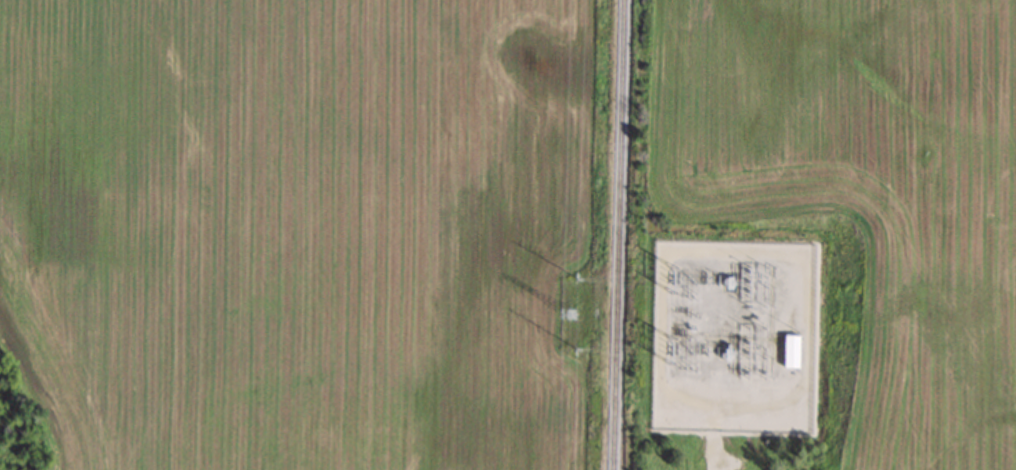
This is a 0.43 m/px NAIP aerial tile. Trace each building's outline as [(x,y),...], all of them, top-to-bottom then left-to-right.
[(797,336),(781,336),(781,368),(797,368),(797,336)]
